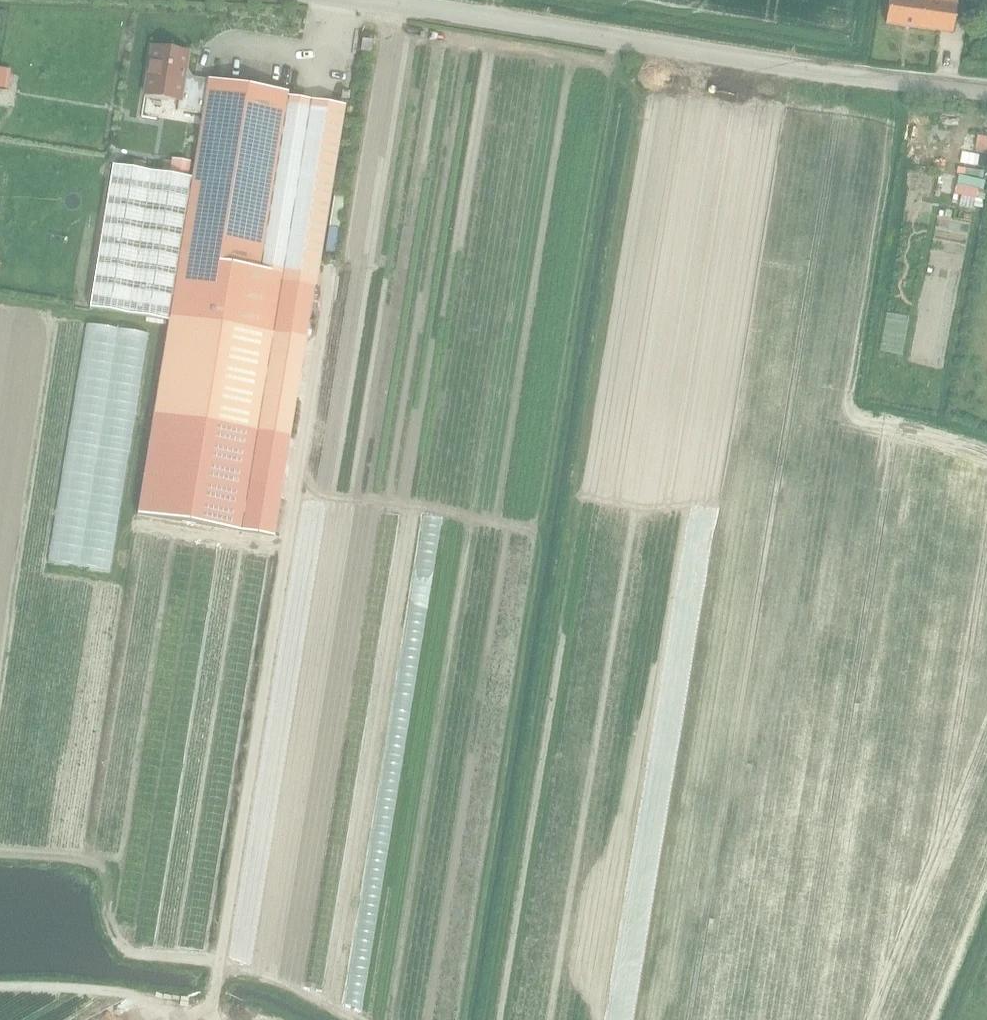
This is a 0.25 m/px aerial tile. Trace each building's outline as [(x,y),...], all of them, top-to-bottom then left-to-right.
[(952,33),(956,0),(929,0),(928,2),(912,0),(888,0),(884,25),(952,33)] [(176,110),(187,112),(192,81),(182,80),(187,53),(151,47),(144,95),(178,101),(176,110)] [(8,91),(11,71),(0,69),(0,90),(8,91)] [(113,165),(90,308),(169,321),(169,325),(154,417),(137,515),(141,516),(239,532),(255,433),(272,333),(306,338),(315,285),(281,281),(282,274),(258,271),(287,92),(207,79),(206,84),(192,81),(187,112),(201,114),(191,178),(187,177),(168,174),(113,165)] [(171,159),(168,174),(187,177),(189,162),(171,159)]
